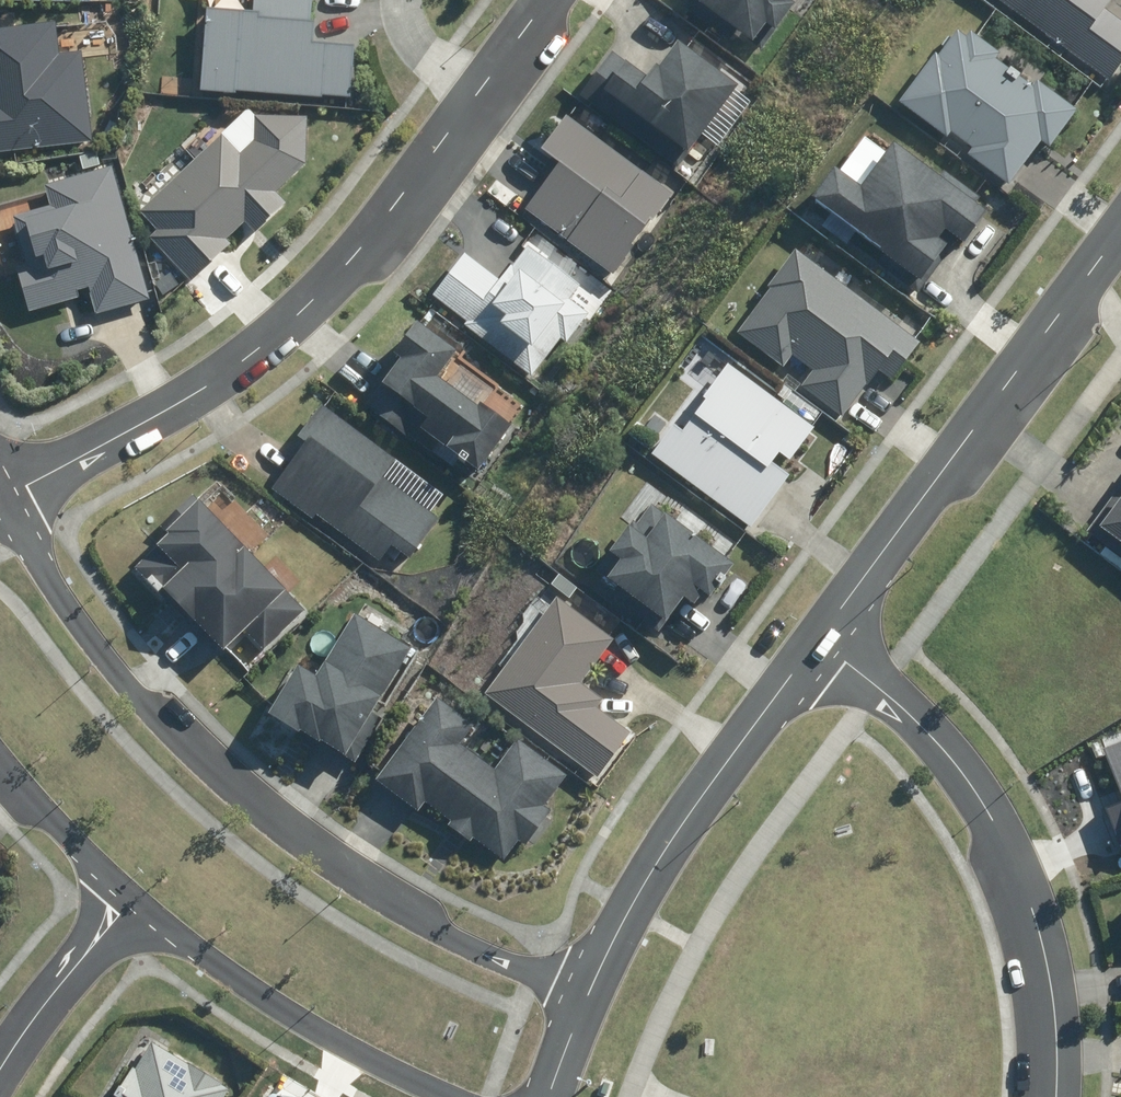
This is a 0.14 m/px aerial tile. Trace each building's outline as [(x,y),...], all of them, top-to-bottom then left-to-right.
[(201,93),(351,99),(353,46),(313,44),(315,0),(251,0),(251,12),(205,10),(201,93)] [(690,1),(752,44),(765,25),(777,33),(792,10),(788,7),(793,0),(691,0),(690,1)] [(1057,40),(1051,50),(1104,87),(1120,62),(1120,33),(1103,21),(1117,0),(998,0),(1057,40)] [(0,29),(0,155),(92,141),(78,52),(59,55),(54,20),(0,29)] [(1049,151),(1079,111),(959,22),(899,103),(1008,184),(1039,143),(1049,151)] [(737,89),(678,43),(647,80),(612,52),(578,96),(675,170),(737,89)] [(308,119),(253,115),(247,109),(136,212),(152,230),(144,238),(189,286),(249,230),(255,236),(290,204),(277,191),(301,169),(305,169),(308,119)] [(560,167),(527,211),(611,274),(671,194),(567,116),(540,152),(560,167)] [(937,177),(895,145),(860,190),(833,169),(809,199),(919,283),(946,249),(937,242),(945,231),(963,245),(992,206),(943,169),(937,177)] [(120,175),(44,193),(48,208),(12,217),(26,276),(17,278),(26,313),(91,297),(95,315),(150,302),(120,175)] [(580,287),(526,246),(500,281),(467,325),(536,377),(587,308),(573,297),(580,287)] [(920,344),(795,250),(733,334),(784,372),(794,359),(811,371),(797,390),(838,421),(876,370),(891,382),(920,344)] [(500,281),(467,256),(434,300),(467,325),(500,281)] [(391,353),(398,358),(367,406),(476,477),(509,427),(437,380),(455,354),(410,324),(391,353)] [(676,424),(652,457),(750,529),(789,478),(783,474),(817,429),(729,364),(682,428),(676,424)] [(275,484),(270,490),(312,522),(317,516),(381,565),(393,549),(409,561),(440,522),(384,479),(397,462),(320,402),(264,475),(275,484)] [(1091,533),(1120,555),(1120,492),(1091,533)] [(181,576),(164,593),(223,652),(245,630),(265,650),(304,611),(199,506),(155,550),(181,576)] [(619,562),(607,577),(655,616),(647,626),(669,644),(729,569),(650,506),(611,555),(619,562)] [(616,639),(556,596),(483,699),(597,780),(629,735),(595,712),(603,700),(583,686),(616,639)] [(410,648),(351,616),(317,680),(297,669),(271,718),(359,765),(383,720),(374,715),(410,648)] [(475,730),(435,700),(376,780),(419,812),(426,804),(448,821),(445,826),(469,844),(475,837),(506,860),(517,844),(524,849),(550,814),(545,810),(568,779),(515,739),(491,771),(461,749),(475,730)] [(1104,748),(1120,793),(1120,742),(1104,748)] [(1105,808),(1120,850),(1120,802),(1105,808)] [(153,1038),(116,1096),(226,1096),(232,1087),(153,1038)]
